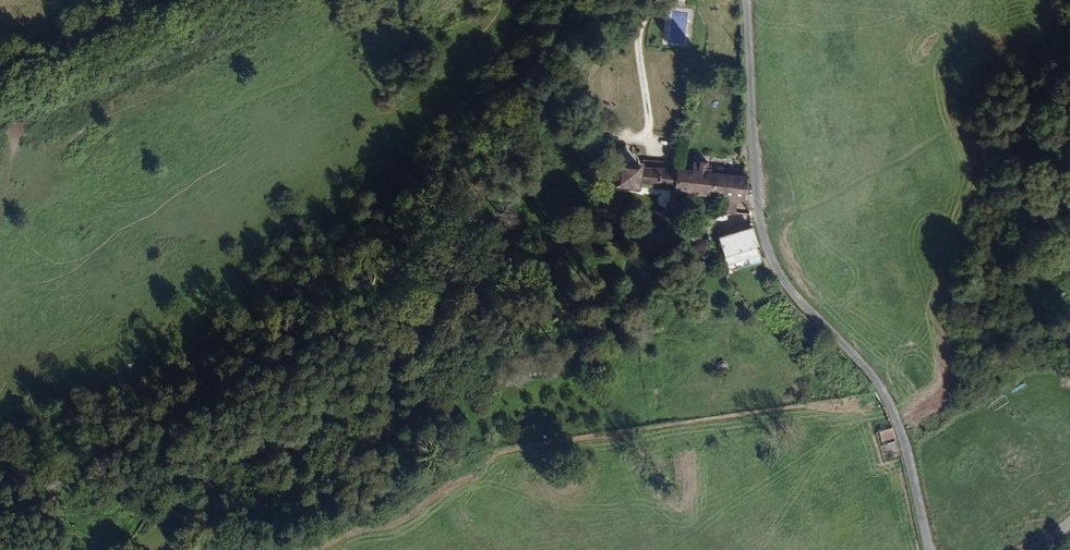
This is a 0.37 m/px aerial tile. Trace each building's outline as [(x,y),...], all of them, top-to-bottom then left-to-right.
[(664,193),(667,174),(632,171),(632,164),(631,160),(626,156),(626,152),(618,151),(617,156),(610,158),(606,167),(602,194),(631,195),(631,191),(664,193)] [(737,205),(740,182),(700,178),(702,165),(690,164),(689,176),(667,174),(664,193),(664,196),(737,205)] [(671,219),(676,209),(665,205),(660,214),(671,219)] [(752,259),(746,234),(711,242),(718,268),(752,259)] [(720,371),(720,366),(716,364),(712,367),(712,372),(717,375),(720,371)] [(896,442),(892,429),(879,433),(884,447),(896,442)]
